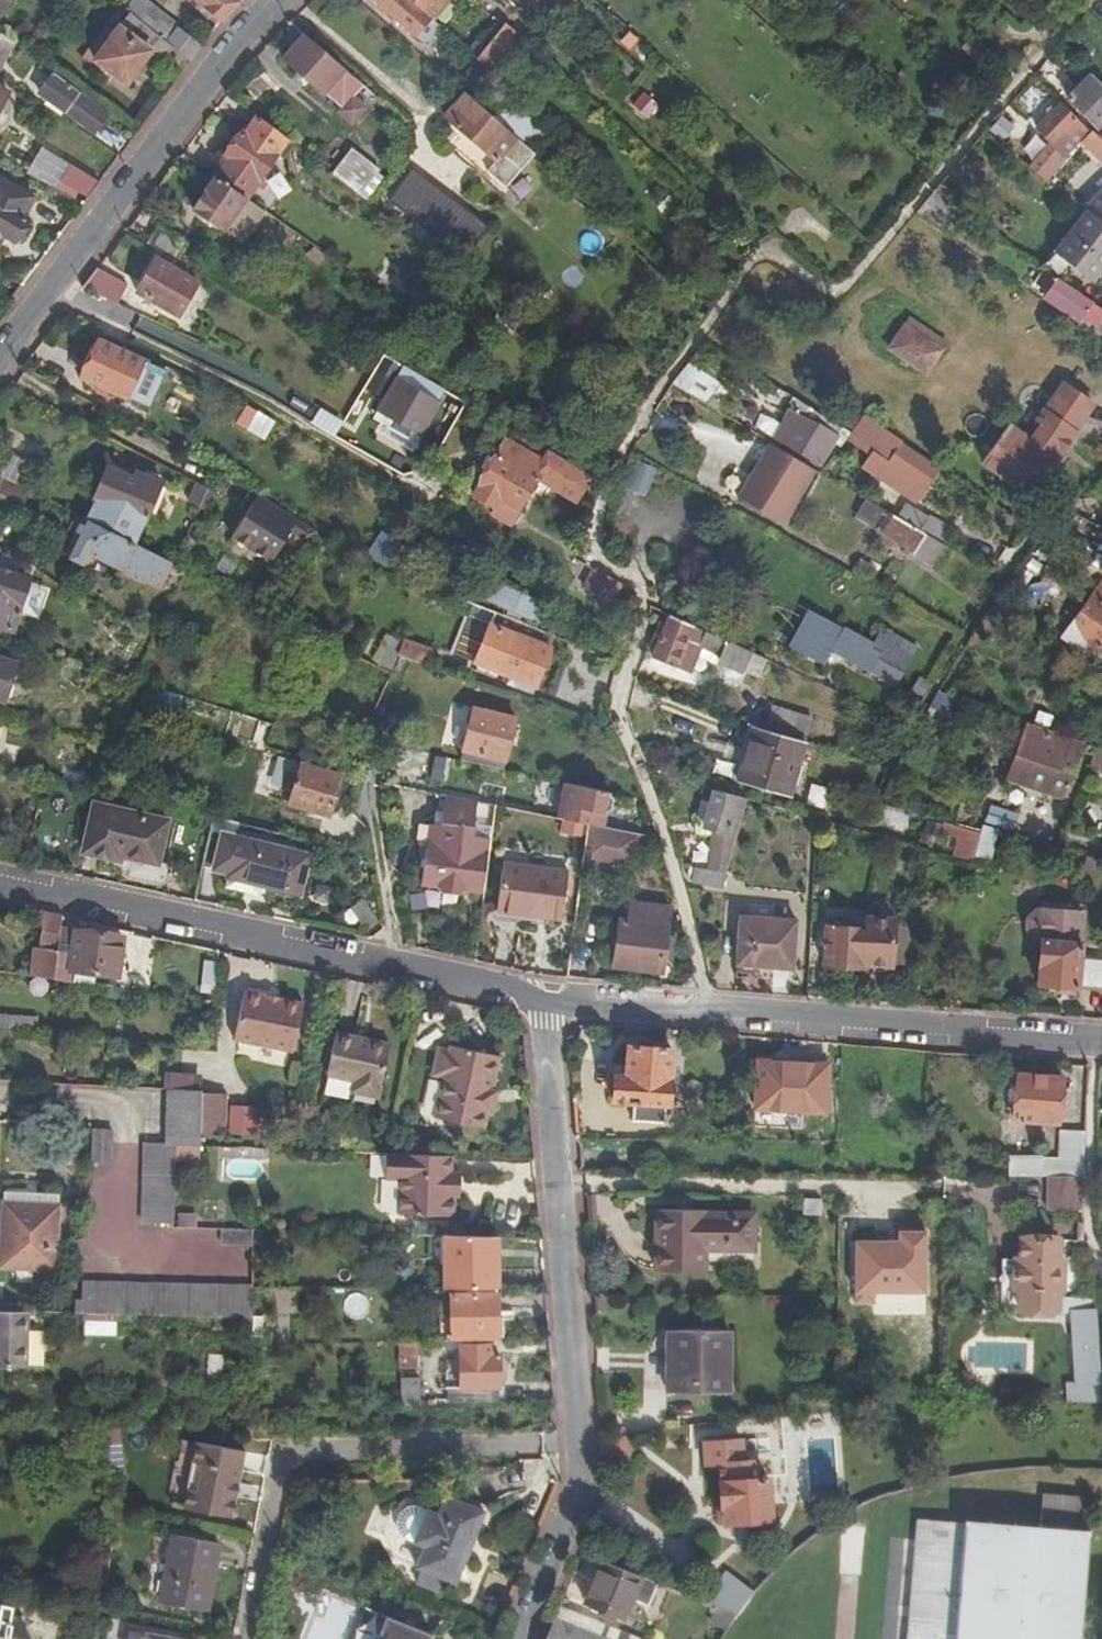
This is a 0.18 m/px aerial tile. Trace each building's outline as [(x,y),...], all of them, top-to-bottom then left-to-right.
[(205,48),(144,0),(142,0),(130,14),(132,15),(174,49),(193,64),(205,48)] [(246,2),(244,0),(201,0),(226,21),(246,2)] [(411,0),(375,0),(384,7),(383,8),(408,29),(409,29),(429,46),(444,28),(442,26),(433,19),(411,0)] [(433,19),(449,0),(411,0),(433,19)] [(506,0),(469,0),(455,17),(490,47),(508,25),(520,11),(506,0)] [(529,12),(535,5),(547,14),(559,0),(516,0),(529,12)] [(164,63),(174,49),(132,15),(98,61),(129,84),(152,53),(164,63)] [(490,47),(480,58),(495,70),(522,38),(508,25),(490,47)] [(0,42),(0,73),(1,73),(18,45),(4,35),(0,42)] [(344,110),(364,87),(308,38),(287,62),(344,110)] [(985,69),(994,59),(976,40),(966,50),(985,69)] [(1101,115),(1101,83),(1091,72),(1069,94),(1095,122),(1101,115)] [(467,95),(493,118),(504,106),(478,82),(467,95)] [(70,113),(98,133),(110,116),(72,89),(66,96),(76,105),(70,113)] [(10,95),(0,90),(0,114),(10,95)] [(507,189),(536,155),(493,118),(467,95),(446,118),(458,130),(447,142),(486,177),(488,174),(507,189)] [(1065,153),(1087,129),(1060,104),(1037,128),(1065,153)] [(264,177),(290,142),(260,119),(246,138),(243,136),(226,158),(229,161),(216,179),(247,201),(256,189),(260,192),(269,181),(264,177)] [(1080,145),(1101,162),(1101,139),(1099,136),(1092,129),(1080,145)] [(336,177),(362,197),(382,172),(355,152),(336,177)] [(66,180),(91,199),(103,183),(78,164),(66,180)] [(470,260),(492,231),(416,172),(392,203),(470,260)] [(247,201),(216,179),(192,211),(220,233),(242,245),(265,213),(247,201)] [(1085,208),(1101,221),(1101,191),(1085,208)] [(0,194),(0,244),(1,242),(13,249),(32,212),(0,194)] [(1083,207),(1050,249),(1088,278),(1101,261),(1101,221),(1085,208),(1083,207)] [(157,228),(147,245),(176,262),(179,256),(187,243),(158,227),(157,228)] [(311,262),(320,268),(327,260),(317,253),(311,262)] [(179,256),(176,262),(194,272),(197,266),(179,256)] [(136,292),(177,316),(197,283),(156,259),(136,292)] [(98,269),(84,288),(113,302),(119,305),(129,284),(98,269)] [(1099,309),(1056,279),(1044,296),(1071,316),(1074,312),(1089,323),(1099,309)] [(919,375),(937,350),(901,325),(883,351),(919,375)] [(126,398),(142,361),(97,341),(80,377),(126,398)] [(670,383),(715,410),(716,400),(724,386),(686,363),(670,383)] [(371,421),(393,434),(420,385),(398,373),(371,421)] [(1033,496),(1057,459),(1056,459),(1074,431),(1072,430),(1089,402),(1059,383),(1042,411),(1041,411),(1024,439),(1006,428),(982,464),(1033,496)] [(840,444),(852,425),(799,395),(774,436),(819,462),(832,440),(840,444)] [(255,413),(245,407),(239,420),(249,425),(255,413)] [(461,484),(471,491),(504,442),(492,434),(461,484)] [(811,487),(820,471),(769,441),(736,496),(779,521),(802,482),(811,487)] [(538,463),(504,442),(471,491),(471,492),(493,505),(489,511),(507,523),(536,478),(572,501),(586,480),(544,454),(538,463)] [(882,448),(871,466),(922,495),(932,477),(882,448)] [(96,499),(87,519),(136,543),(162,482),(137,471),(134,477),(108,466),(94,498),(96,499)] [(190,502),(199,507),(207,490),(207,489),(199,484),(190,502)] [(218,495),(207,490),(199,507),(198,508),(208,512),(218,495)] [(319,529),(258,494),(233,538),(274,561),(291,531),(311,542),(319,529)] [(932,561),(943,542),(864,496),(855,511),(877,524),(874,528),(932,561)] [(87,519),(85,518),(68,556),(89,565),(94,556),(160,588),(173,562),(136,543),(87,519)] [(186,535),(180,549),(190,553),(196,540),(186,535)] [(611,600),(620,585),(592,569),(583,583),(611,600)] [(13,632),(30,582),(0,572),(0,628),(13,632)] [(540,618),(547,601),(497,578),(489,595),(540,618)] [(1083,649),(1088,640),(1101,650),(1101,582),(1064,635),(1083,649)] [(458,653),(474,660),(496,609),(479,602),(458,653)] [(916,649),(891,634),(878,654),(869,647),(875,638),(845,622),(844,624),(816,607),(795,640),(824,658),(832,646),(872,670),(878,661),(900,674),(916,649)] [(554,633),(496,609),(474,660),(508,674),(527,682),(532,684),(554,633)] [(756,678),(765,658),(671,616),(652,654),(686,671),(700,644),(720,653),(718,660),(756,678)] [(404,655),(407,657),(424,662),(428,648),(407,640),(401,654),(404,655)] [(10,682),(17,663),(0,658),(0,687),(2,679),(10,682)] [(524,690),(527,682),(508,674),(505,682),(524,690)] [(0,687),(0,701),(4,702),(10,682),(2,679),(0,687)] [(941,691),(930,712),(958,721),(966,700),(941,691)] [(801,729),(809,708),(790,701),(781,722),(801,729)] [(472,706),(459,757),(481,763),(483,753),(504,758),(514,716),(472,706)] [(1061,795),(1081,741),(1024,721),(1004,775),(1061,795)] [(789,793),(805,739),(754,723),(737,779),(789,793)] [(1086,765),(1101,771),(1101,748),(1094,745),(1086,765)] [(340,774),(302,764),(290,802),(330,812),(340,774)] [(602,813),(607,792),(564,782),(556,816),(568,819),(575,820),(585,822),(587,822),(593,824),(596,811),(602,813)] [(705,869),(720,874),(742,796),(713,788),(710,801),(704,823),(704,825),(717,828),(705,869)] [(463,891),(483,894),(490,840),(474,838),(479,800),(443,793),(441,812),(440,827),(429,826),(426,846),(430,847),(429,860),(424,859),(421,885),(439,888),(442,893),(458,895),(463,891)] [(694,821),(704,823),(710,801),(700,798),(694,821)] [(158,861),(168,817),(98,801),(86,850),(121,859),(123,852),(158,861)] [(440,827),(441,812),(437,812),(430,817),(429,826),(440,827)] [(575,820),(568,819),(566,833),(573,834),(575,820)] [(575,820),(573,834),(583,836),(585,822),(575,820)] [(593,824),(587,822),(583,854),(602,857),(605,826),(593,824)] [(980,830),(972,858),(989,863),(999,828),(981,823),(980,830)] [(605,826),(602,857),(625,860),(629,831),(605,826)] [(208,827),(200,864),(226,870),(224,884),(258,891),(261,878),(299,886),(307,849),(208,827)] [(560,916),(567,868),(500,860),(495,908),(560,916)] [(705,869),(693,866),(690,878),(717,886),(720,874),(705,869)] [(628,918),(619,917),(612,965),(659,972),(662,955),(670,956),(674,931),(666,929),(669,904),(631,899),(628,918)] [(1076,983),(1078,950),(1079,940),(1077,940),(1080,908),(1042,905),(1042,907),(1038,907),(1034,909),(1027,918),(1029,928),(1033,933),(1040,934),(1036,980),(1055,982),(1072,983),(1076,983)] [(57,978),(61,928),(62,917),(44,913),(41,945),(35,945),(33,974),(57,978)] [(790,965),(794,918),(739,914),(735,961),(790,965)] [(863,927),(824,924),(821,962),(864,965),(864,962),(889,964),(892,917),(864,916),(863,927)] [(121,936),(61,928),(57,978),(70,980),(71,969),(118,975),(121,936)] [(1076,983),(1101,986),(1101,952),(1078,950),(1076,983)] [(218,967),(202,966),(200,988),(216,989),(218,967)] [(1072,990),(1072,983),(1055,982),(1054,989),(1072,990)] [(302,1002),(281,998),(280,1001),(265,998),(266,995),(244,991),(235,1040),(293,1051),(302,1002)] [(336,1030),(325,1073),(352,1082),(350,1092),(377,1098),(389,1044),(336,1030)] [(451,1074),(499,1079),(505,1053),(469,1045),(454,1043),(452,1050),(443,1048),(438,1072),(451,1074)] [(615,1121),(665,1123),(667,1104),(669,1104),(674,1051),(630,1047),(627,1077),(616,1077),(613,1102),(617,1103),(615,1121)] [(759,1059),(757,1108),(824,1113),(827,1065),(759,1059)] [(350,1092),(352,1082),(325,1073),(323,1083),(350,1092)] [(498,1084),(499,1079),(451,1074),(445,1103),(497,1106),(501,1085),(498,1084)] [(1011,1119),(1055,1124),(1059,1081),(1016,1076),(1011,1119)] [(172,1222),(173,1173),(173,1145),(196,1146),(197,1132),(200,1094),(200,1091),(169,1089),(164,1144),(141,1144),(140,1221),(172,1222)] [(200,1094),(197,1132),(223,1133),(225,1096),(200,1094)] [(497,1106),(445,1103),(442,1116),(489,1125),(492,1108),(496,1109),(497,1106)] [(261,1134),(261,1113),(232,1112),(231,1133),(261,1134)] [(1010,1174),(1050,1175),(1083,1175),(1084,1129),(1061,1128),(1061,1155),(1010,1156),(1010,1174)] [(111,1164),(113,1132),(95,1131),(93,1163),(111,1164)] [(447,1155),(390,1153),(387,1153),(386,1177),(462,1179),(462,1173),(453,1173),(446,1173),(447,1155)] [(1050,1208),(1084,1209),(1083,1200),(1083,1175),(1050,1175),(1050,1208)] [(461,1182),(462,1179),(386,1177),(386,1181),(399,1181),(398,1216),(454,1217),(455,1197),(455,1182),(461,1182)] [(3,1207),(0,1266),(53,1269),(57,1207),(35,1205),(34,1208),(3,1207)] [(704,1271),(705,1249),(754,1249),(755,1215),(709,1215),(709,1210),(657,1209),(656,1271),(704,1271)] [(250,1230),(219,1229),(219,1245),(250,1246),(250,1230)] [(443,1262),(444,1288),(495,1288),(494,1237),(431,1235),(432,1262),(443,1262)] [(1063,1260),(1059,1259),(1059,1240),(1022,1238),(1021,1257),(1014,1257),(1013,1287),(1002,1287),(1002,1309),(1056,1311),(1057,1288),(1062,1288),(1063,1260)] [(81,1304),(81,1314),(251,1319),(250,1288),(82,1282),(81,1304)] [(449,1295),(451,1337),(496,1336),(495,1293),(449,1295)] [(1100,1403),(1098,1380),(1093,1295),(1060,1297),(1061,1313),(1073,1312),(1078,1382),(1067,1382),(1068,1403),(1100,1403)] [(0,1312),(0,1366),(23,1367),(23,1365),(25,1330),(25,1313),(0,1312)] [(23,1365),(40,1366),(41,1331),(25,1330),(23,1365)] [(677,1379),(667,1379),(668,1401),(728,1395),(724,1333),(674,1337),(677,1379)] [(664,1338),(667,1379),(677,1379),(674,1337),(664,1338)] [(417,1341),(400,1342),(400,1367),(417,1367),(417,1341)] [(457,1346),(458,1403),(499,1401),(498,1353),(491,1353),(490,1345),(457,1346)] [(401,1378),(401,1405),(418,1404),(418,1378),(401,1378)] [(109,1472),(125,1471),(123,1427),(107,1426),(109,1472)] [(181,1512),(231,1523),(246,1459),(197,1448),(181,1512)] [(721,1464),(722,1482),(719,1482),(720,1508),(724,1508),(725,1524),(770,1522),(768,1479),(761,1480),(760,1462),(721,1464)] [(82,1466),(82,1476),(100,1476),(100,1467),(82,1466)] [(1090,1528),(1088,1528),(1091,1496),(1043,1492),(1041,1524),(937,1515),(936,1521),(919,1518),(907,1638),(1082,1638),(1090,1528)] [(442,1502),(437,1515),(425,1546),(416,1567),(421,1570),(416,1582),(439,1591),(444,1579),(453,1582),(464,1555),(462,1554),(468,1539),(471,1540),(482,1512),(452,1500),(449,1505),(442,1502)] [(412,1541),(425,1546),(437,1515),(425,1510),(415,1508),(405,1508),(401,1512),(396,1522),(396,1530),(405,1538),(412,1541)] [(174,1539),(160,1607),(205,1615),(218,1548),(174,1539)] [(657,1585),(603,1563),(585,1605),(624,1621),(632,1602),(648,1608),(657,1585)] [(720,1573),(701,1604),(732,1616),(749,1596),(720,1573)] [(546,1638),(637,1638),(559,1607),(546,1638)] [(43,1624),(0,1615),(0,1638),(40,1638),(43,1624)] [(433,1634),(387,1617),(377,1638),(431,1638),(433,1634)]
